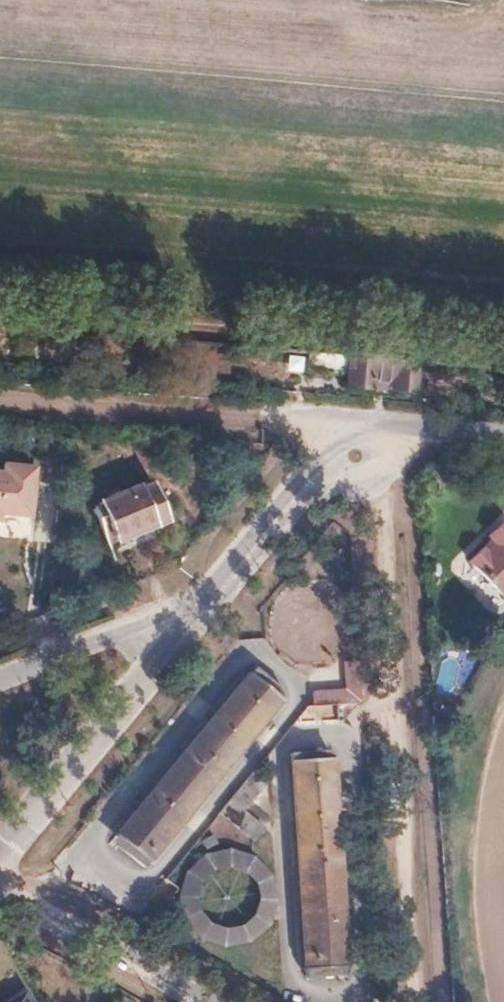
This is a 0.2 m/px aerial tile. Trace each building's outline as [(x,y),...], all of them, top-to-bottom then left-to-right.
[(305,350),(303,367),(345,371),(345,383),(412,388),(414,359),(305,350)] [(0,471),(0,521),(4,522),(5,514),(35,518),(41,466),(6,462),(5,472),(0,471)] [(108,501),(89,508),(95,525),(104,521),(112,541),(154,524),(152,521),(163,516),(151,485),(140,489),(138,484),(106,497),(108,501)] [(468,560),(503,593),(503,515),(502,513),(487,530),(491,534),(468,560)] [(248,674),(115,834),(147,860),(279,700),(248,674)] [(352,687),(308,686),(307,718),(351,720),(352,687)] [(331,760),(292,762),(305,969),(346,968),(331,760)] [(251,770),(217,812),(251,840),(260,829),(239,811),(265,781),(251,770)] [(273,893),(232,880),(236,868),(245,871),(249,859),(200,844),(174,927),(249,950),(261,913),(266,914),(273,893)]
